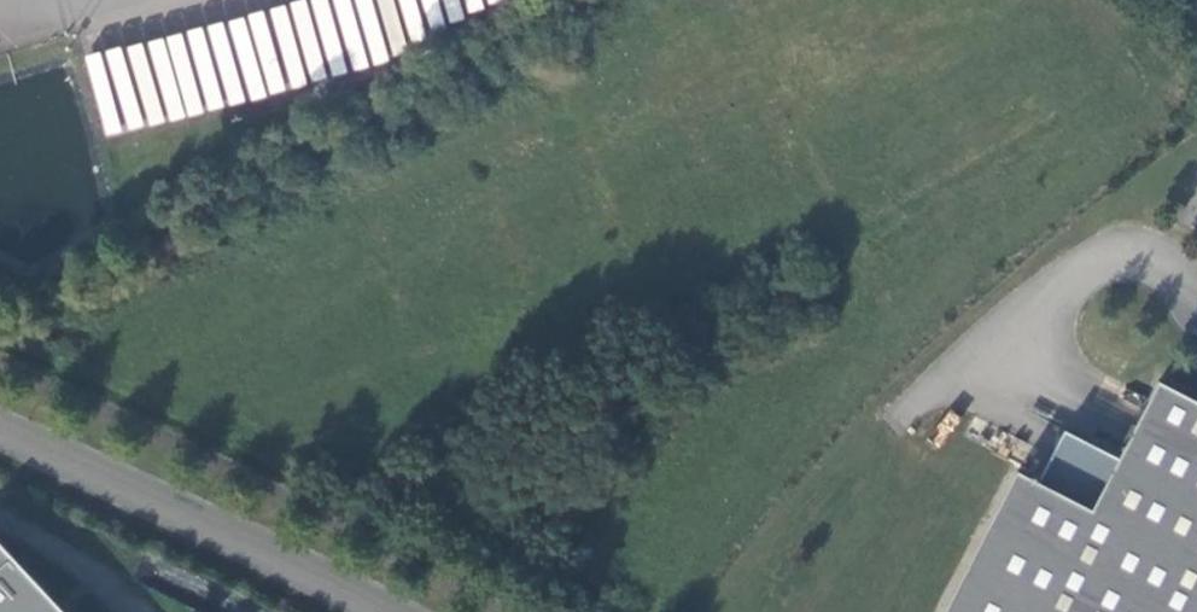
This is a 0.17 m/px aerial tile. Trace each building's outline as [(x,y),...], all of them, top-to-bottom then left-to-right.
[(105,129),(300,92),(284,11),(89,49),(105,129)] [(1158,381),(1092,510),(1017,471),(944,611),(1196,611),(1196,401),(1158,381)] [(0,545),(0,611),(63,611),(0,545)]
